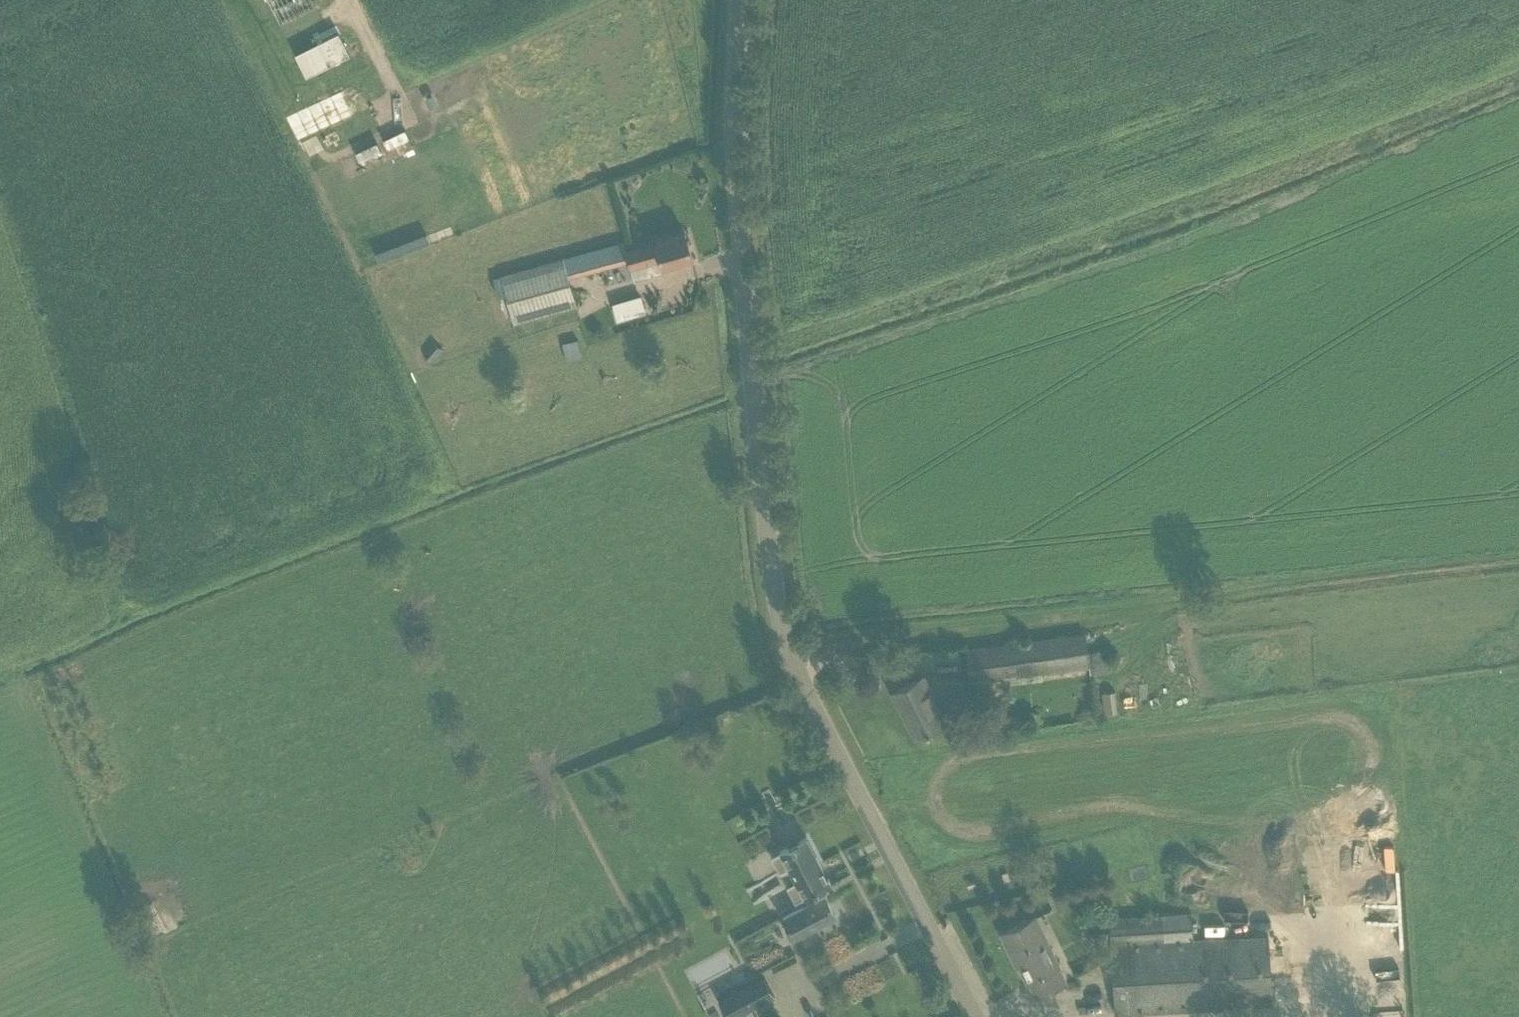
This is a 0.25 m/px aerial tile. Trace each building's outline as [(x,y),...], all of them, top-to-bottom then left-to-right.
[(279,23),(313,6),(310,0),(268,0),(279,23)] [(624,242),(500,279),(513,324),(573,306),(565,280),(628,262),(630,270),(632,270),(635,277),(663,269),(662,268),(692,259),(685,233),(626,250),(624,242)] [(630,289),(602,295),(606,313),(634,308),(630,289)] [(562,344),(566,360),(581,356),(576,340),(562,344)] [(1105,650),(1087,652),(1085,634),(966,650),(970,682),(1089,666),(1090,673),(1108,671),(1105,650)] [(923,676),(914,681),(897,690),(909,713),(905,716),(916,737),(926,731),(927,733),(930,731),(929,730),(947,721),(923,676)] [(1098,678),(1104,714),(1113,713),(1108,676),(1098,678)] [(788,847),(771,857),(779,871),(788,866),(795,880),(786,885),(794,900),(804,896),(808,903),(814,900),(812,893),(831,883),(806,837),(798,842),(797,839),(787,844),(788,847)] [(750,913),(778,900),(770,883),(742,896),(750,913)] [(836,916),(825,895),(815,900),(808,904),(782,918),(785,924),(782,925),(787,935),(790,934),(793,939),(836,916)] [(1190,914),(1129,917),(1109,918),(1115,1014),(1135,1013),(1221,1008),(1259,1006),(1271,1006),(1267,937),(1192,941),(1190,914)] [(1058,967),(1059,966),(1035,917),(1001,933),(1011,955),(1014,954),(1027,981),(1029,981),(1036,995),(1065,981),(1058,967)] [(774,997),(763,976),(718,1001),(726,1016),(737,1016),(774,997)]
